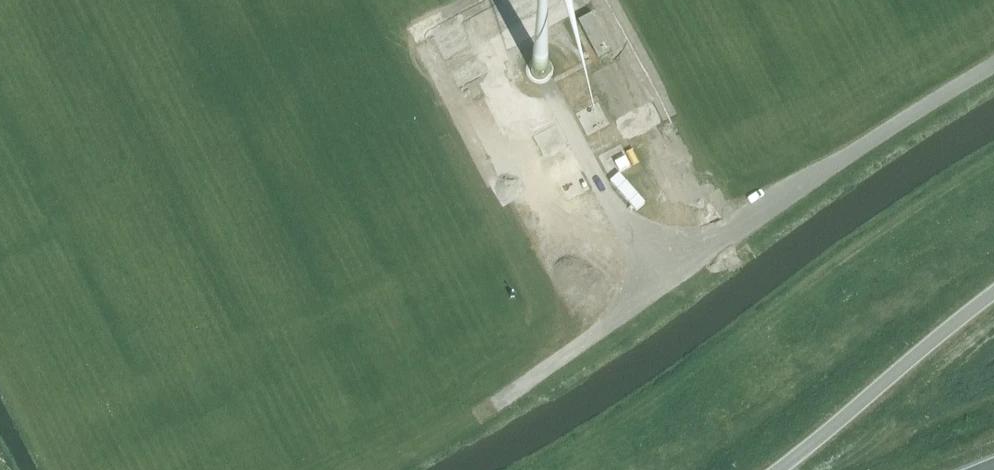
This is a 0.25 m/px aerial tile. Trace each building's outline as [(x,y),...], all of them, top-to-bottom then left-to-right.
[(538,79),(540,79),(541,79),(543,79),(544,78),(546,77),(547,76),(548,75),(548,73),(549,72),(549,70),(549,68),(548,67),(547,65),(546,64),(545,63),(543,62),(541,61),(540,61),(538,61),(536,62),(535,62),(534,63),(533,65),(532,66),(531,68),(531,69),(531,71),(531,72),(532,74),(533,75),(534,77),(535,78),(536,78),(538,79)]
